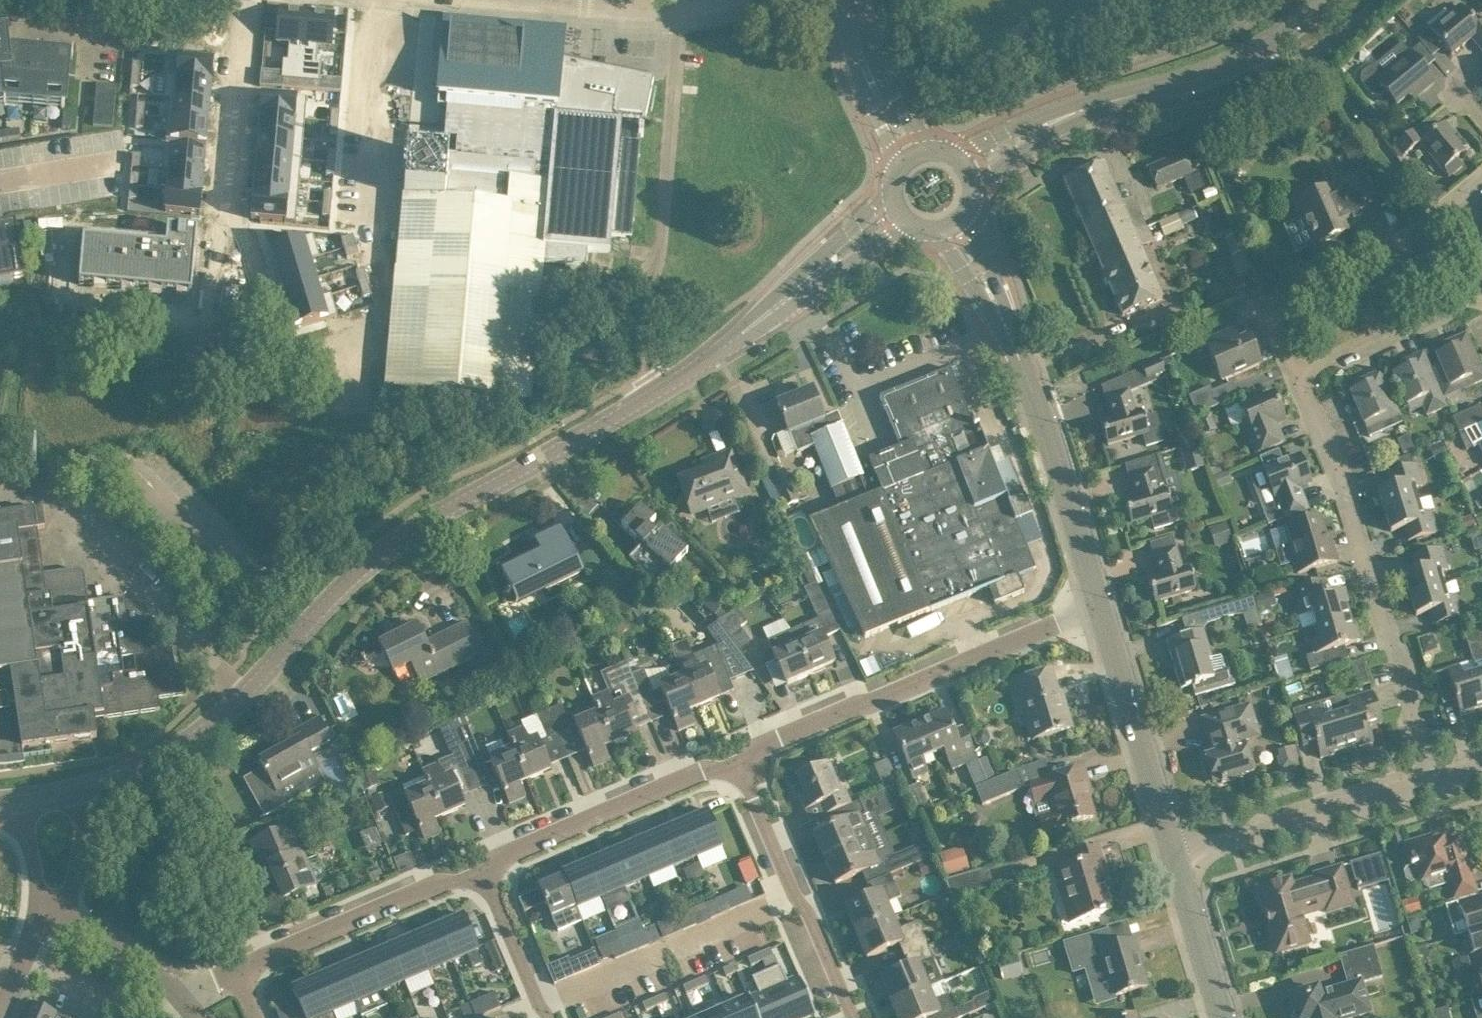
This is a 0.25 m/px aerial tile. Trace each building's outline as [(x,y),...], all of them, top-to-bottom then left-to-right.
[(1433,34),(1451,56),(1471,39),(1481,52),(1481,22),(1477,26),(1460,6),(1450,15),(1449,13),(1445,9),(1426,25),(1433,34)] [(280,9),(277,42),(289,43),(288,61),(283,61),(282,79),(283,79),(301,81),(307,11),(280,9)] [(307,11),(301,81),(319,82),(320,83),(320,78),(321,64),(317,64),(319,46),(331,47),(334,13),(307,11)] [(407,155),(387,388),(529,401),(541,263),(585,267),(587,250),(610,252),(611,236),(632,237),(641,137),(643,137),(644,129),(642,129),(643,116),(646,117),(654,80),(561,60),(562,48),(529,45),(531,30),(445,22),(438,98),(439,98),(438,106),(448,107),(446,138),(458,139),(457,156),(448,155),(448,158),(407,155)] [(1,70),(8,70),(7,56),(5,39),(0,39),(0,71),(1,70)] [(8,56),(7,56),(8,70),(1,70),(5,103),(6,103),(34,106),(38,59),(8,56)] [(167,76),(167,77),(212,81),(214,60),(178,57),(176,77),(167,76)] [(1380,96),(1385,92),(1396,105),(1410,93),(1414,98),(1434,82),(1415,58),(1405,66),(1400,60),(1383,75),(1377,68),(1369,67),(1361,74),(1361,81),(1372,96),(1380,96)] [(68,61),(38,59),(34,106),(64,108),(68,61)] [(133,62),(132,74),(140,75),(141,63),(133,62)] [(262,71),(260,86),(282,88),(283,79),(282,79),(282,73),(262,71)] [(132,74),(131,86),(139,87),(140,75),(132,74)] [(167,77),(165,98),(210,102),(212,82),(212,83),(212,81),(167,77)] [(283,79),(282,88),(300,89),(301,81),(283,79)] [(301,81),(300,89),(318,91),(319,82),(301,81)] [(97,85),(95,101),(93,126),(113,128),(116,87),(97,85)] [(262,95),(260,116),(305,120),(307,99),(262,95)] [(165,98),(165,99),(170,99),(168,119),(209,122),(210,102),(165,98)] [(137,104),(136,116),(144,116),(145,104),(137,104)] [(332,110),(331,123),(339,123),(340,111),(332,110)] [(62,128),(70,129),(71,117),(63,116),(62,128)] [(136,116),(135,128),(143,128),(144,116),(136,116)] [(260,117),(258,137),(304,141),(305,120),(260,116),(260,117)] [(168,119),(166,140),(207,143),(209,122),(168,119)] [(1420,143),(1442,170),(1448,178),(1462,166),(1456,159),(1464,153),(1448,134),(1452,131),(1444,122),(1422,141),(1413,130),(1394,146),(1403,157),(1420,143)] [(331,123),(329,135),(338,135),(339,123),(331,123)] [(21,137),(19,129),(0,132),(0,140),(21,137)] [(258,137),(256,157),(302,161),(304,141),(258,137)] [(165,148),(164,169),(204,173),(206,151),(165,148)] [(328,151),(327,163),(335,164),(336,152),(328,151)] [(1149,168),(1156,187),(1157,188),(1184,177),(1190,193),(1204,187),(1198,171),(1192,173),(1184,153),(1149,168)] [(133,154),(132,166),(140,167),(141,155),(133,154)] [(1218,175),(1235,181),(1242,163),(1225,156),(1218,175)] [(256,157),(254,177),(300,181),(302,161),(256,157)] [(327,163),(326,175),(334,176),(335,164),(327,163)] [(1064,180),(1094,250),(1146,228),(1133,198),(1121,203),(1103,163),(1064,180)] [(164,169),(163,170),(168,171),(167,190),(203,193),(203,192),(202,192),(204,173),(164,169)] [(131,175),(130,187),(138,187),(139,175),(131,175)] [(254,177),(252,197),(298,202),(300,181),(254,177)] [(1357,180),(1339,188),(1331,191),(1329,187),(1312,194),(1294,202),(1301,218),(1305,216),(1317,243),(1313,245),(1313,246),(1348,231),(1346,226),(1372,215),(1357,180)] [(130,187),(129,199),(137,199),(138,187),(130,187)] [(1214,187),(1202,192),(1206,200),(1217,195),(1214,187)] [(1438,200),(1439,190),(1428,189),(1427,199),(1438,200)] [(167,190),(165,211),(201,214),(203,193),(167,190)] [(325,192),(323,204),(332,204),(333,192),(325,192)] [(252,197),(250,219),(297,223),(298,202),(252,197)] [(323,204),(322,216),(330,217),(332,204),(323,204)] [(1177,215),(1182,227),(1197,220),(1193,208),(1177,215)] [(10,275),(10,279),(25,277),(16,221),(2,224),(3,233),(0,234),(0,276),(10,275)] [(1149,227),(1146,228),(1094,250),(1122,315),(1162,299),(1141,249),(1155,243),(1149,227)] [(85,242),(81,287),(97,289),(98,283),(110,285),(109,290),(125,291),(125,286),(137,287),(137,293),(152,294),(153,288),(165,289),(164,295),(179,296),(180,291),(192,292),(191,297),(193,298),(199,233),(170,231),(168,250),(85,242)] [(353,235),(342,239),(345,249),(356,245),(353,235)] [(313,236),(270,249),(276,270),(320,257),(313,236)] [(1236,236),(1224,241),(1231,258),(1243,253),(1236,236)] [(1469,246),(1481,261),(1481,236),(1469,246)] [(50,239),(49,246),(61,247),(62,240),(50,239)] [(62,240),(61,247),(73,249),(73,241),(62,240)] [(356,245),(345,249),(348,258),(359,254),(356,245)] [(49,246),(48,254),(60,255),(61,247),(49,246)] [(61,247),(60,255),(72,256),(73,249),(61,247)] [(48,254),(48,262),(59,263),(60,255),(48,254)] [(60,255),(59,263),(71,264),(72,256),(60,255)] [(320,257),(276,270),(282,289),(316,279),(311,260),(320,258),(320,257)] [(48,262),(47,269),(59,270),(59,263),(48,262)] [(59,263),(59,270),(71,271),(71,264),(59,263)] [(47,269),(46,277),(58,278),(59,270),(47,269)] [(59,270),(58,278),(70,279),(71,271),(59,270)] [(364,270),(356,272),(360,285),(368,283),(364,270)] [(46,277),(46,284),(57,285),(58,278),(46,277)] [(58,278),(57,285),(69,287),(70,279),(58,278)] [(316,279),(282,289),(288,309),(331,296),(331,295),(322,297),(316,279)] [(368,283),(360,285),(364,298),(371,295),(368,283)] [(331,296),(288,309),(294,330),(338,316),(331,296)] [(1205,341),(1213,359),(1222,381),(1242,372),(1261,364),(1252,343),(1249,336),(1238,341),(1232,329),(1205,341)] [(1430,369),(1442,398),(1481,381),(1481,371),(1466,334),(1451,340),(1447,350),(1436,354),(1440,365),(1430,369)] [(1447,407),(1442,398),(1430,369),(1423,352),(1408,359),(1405,368),(1393,373),(1401,392),(1409,412),(1422,406),(1427,416),(1447,407)] [(1155,413),(1144,417),(1142,410),(1135,412),(1134,410),(1129,392),(1150,384),(1148,380),(1166,372),(1161,360),(1102,385),(1112,418),(1100,422),(1107,445),(1142,434),(1146,446),(1163,441),(1155,413)] [(950,369),(915,383),(996,585),(988,588),(995,604),(1024,592),(1018,576),(1035,568),(1016,520),(1032,514),(1025,495),(1009,458),(1004,460),(993,464),(988,451),(977,423),(973,425),(950,369)] [(1362,387),(1350,392),(1369,436),(1382,430),(1380,425),(1400,416),(1388,389),(1380,371),(1365,378),(1362,387)] [(900,448),(859,465),(863,475),(871,472),(928,612),(988,588),(996,585),(915,383),(880,397),(900,448)] [(1227,385),(1213,391),(1210,387),(1189,396),(1191,400),(1183,404),(1189,418),(1233,399),(1227,385)] [(863,475),(859,465),(837,413),(823,418),(811,390),(778,404),(785,422),(798,452),(814,445),(832,488),(840,508),(809,521),(858,619),(865,638),(928,612),(871,472),(863,475)] [(1274,394),(1255,402),(1243,408),(1248,420),(1244,422),(1257,453),(1264,450),(1283,442),(1275,424),(1285,420),(1274,394)] [(1464,431),(1481,423),(1481,407),(1481,405),(1452,417),(1459,433),(1464,431)] [(1197,420),(1203,435),(1217,429),(1210,414),(1196,419),(1197,420)] [(1464,431),(1474,448),(1478,446),(1481,453),(1481,423),(1464,431)] [(1429,447),(1435,460),(1447,455),(1441,441),(1429,447)] [(999,447),(988,451),(993,464),(1004,460),(999,447)] [(1180,454),(1186,471),(1204,464),(1197,448),(1180,454)] [(1264,470),(1249,476),(1268,525),(1284,519),(1289,517),(1308,510),(1299,488),(1310,483),(1300,455),(1283,462),(1278,451),(1260,459),(1264,469),(1264,470)] [(701,463),(704,471),(679,481),(691,514),(746,493),(731,452),(701,463)] [(1411,454),(1387,464),(1389,472),(1414,465),(1411,454)] [(1392,486),(1378,490),(1385,511),(1418,501),(1414,488),(1423,486),(1416,464),(1414,465),(1389,472),(1388,472),(1392,486)] [(1131,523),(1151,517),(1154,529),(1174,523),(1171,511),(1172,511),(1165,488),(1159,490),(1152,469),(1129,476),(1135,497),(1124,500),(1131,523)] [(785,471),(763,481),(777,511),(798,501),(785,471)] [(1213,477),(1218,489),(1233,483),(1228,471),(1213,477)] [(1418,501),(1385,511),(1391,532),(1404,528),(1408,541),(1427,535),(1437,532),(1430,511),(1422,513),(1418,501)] [(629,561),(655,586),(669,571),(674,576),(677,573),(682,578),(687,573),(677,564),(688,552),(661,527),(655,533),(648,527),(656,519),(641,505),(622,525),(614,517),(605,507),(604,508),(613,518),(643,548),(630,560),(595,520),(594,521),(629,561)] [(44,578),(37,529),(45,527),(42,508),(34,509),(34,508),(0,513),(0,759),(9,759),(23,757),(22,748),(68,742),(44,578)] [(1475,527),(1472,515),(1455,521),(1459,532),(1475,527)] [(1329,535),(1325,536),(1320,517),(1284,528),(1289,544),(1275,548),(1281,567),(1295,562),(1298,573),(1337,562),(1329,535)] [(1209,528),(1215,547),(1232,542),(1226,523),(1209,528)] [(503,571),(512,589),(516,598),(542,585),(545,591),(582,573),(569,546),(560,528),(536,540),(541,552),(503,571)] [(1475,552),(1481,549),(1481,540),(1479,532),(1469,536),(1475,552)] [(1182,569),(1176,548),(1172,548),(1153,554),(1159,575),(1148,579),(1154,602),(1196,590),(1189,567),(1182,569)] [(1404,574),(1410,595),(1443,585),(1440,572),(1448,570),(1441,548),(1413,556),(1417,570),(1404,574)] [(79,570),(76,570),(52,573),(52,577),(44,578),(68,742),(97,737),(93,715),(103,713),(104,718),(160,710),(158,699),(186,695),(183,672),(175,673),(172,649),(159,651),(154,621),(145,623),(144,615),(127,601),(125,602),(124,596),(87,602),(86,591),(87,591),(85,576),(84,574),(83,572),(81,571),(81,570),(79,570)] [(1313,612),(1317,626),(1349,616),(1346,603),(1348,602),(1344,589),(1329,593),(1325,580),(1294,589),(1302,615),(1313,612)] [(817,582),(806,588),(804,588),(817,616),(829,610),(817,582)] [(632,611),(638,607),(628,584),(620,589),(601,598),(613,622),(632,611)] [(1443,585),(1410,595),(1416,616),(1430,612),(1434,625),(1453,619),(1462,616),(1455,595),(1447,597),(1443,585)] [(701,604),(721,620),(735,611),(711,592),(701,604)] [(1259,611),(1267,609),(1277,605),(1273,592),(1255,597),(1259,611)] [(662,593),(649,600),(655,612),(668,605),(662,593)] [(1187,634),(1185,635),(1166,640),(1181,689),(1192,686),(1195,696),(1197,696),(1206,693),(1235,684),(1230,669),(1212,674),(1207,659),(1212,657),(1204,629),(1208,623),(1233,616),(1243,615),(1258,611),(1254,597),(1182,618),(1187,634)] [(735,611),(721,620),(726,623),(722,626),(731,640),(739,651),(751,642),(739,627),(747,622),(739,609),(735,611)] [(1349,616),(1317,626),(1321,639),(1310,642),(1313,654),(1306,656),(1311,670),(1326,666),(1322,653),(1360,641),(1356,628),(1353,629),(1349,616)] [(628,628),(622,617),(611,624),(617,635),(628,628)] [(726,623),(721,620),(719,623),(720,624),(707,629),(719,645),(731,640),(722,626),(726,623)] [(379,643),(388,661),(394,673),(412,665),(421,684),(482,654),(466,622),(425,642),(416,625),(379,643)] [(802,625),(791,630),(810,674),(834,663),(826,645),(820,633),(808,638),(802,625)] [(810,674),(791,630),(767,641),(786,685),(810,674)] [(1433,637),(1419,640),(1423,653),(1436,649),(1433,637)] [(581,643),(570,647),(575,658),(586,654),(581,643)] [(1473,662),(1477,673),(1476,673),(1481,692),(1481,645),(1475,644),(1468,646),(1473,662)] [(677,664),(682,676),(696,707),(720,697),(720,696),(733,690),(715,647),(677,663),(677,664)] [(490,657),(501,680),(509,676),(498,654),(490,657)] [(1368,681),(1362,660),(1350,663),(1357,684),(1368,681)] [(1473,662),(1434,674),(1441,700),(1454,696),(1460,716),(1474,712),(1473,709),(1481,707),(1481,692),(1476,673),(1477,673),(1473,662)] [(592,698),(598,712),(612,743),(636,733),(634,730),(641,727),(630,702),(641,697),(631,674),(627,664),(604,674),(611,690),(592,698)] [(643,669),(631,674),(641,697),(641,698),(660,690),(678,731),(695,724),(689,710),(696,707),(682,676),(677,664),(666,668),(644,671),(643,669)] [(1294,677),(1290,665),(1278,668),(1281,681),(1294,677)] [(1015,681),(1021,701),(1032,739),(1071,727),(1060,693),(1057,694),(1050,671),(1015,681)] [(1206,693),(1197,696),(1200,707),(1209,704),(1206,693)] [(1345,695),(1332,699),(1333,703),(1346,748),(1359,744),(1359,747),(1373,742),(1369,727),(1382,723),(1373,693),(1346,701),(1345,695)] [(1317,703),(1292,711),(1303,747),(1316,743),(1320,758),(1334,754),(1333,751),(1346,748),(1333,703),(1318,707),(1317,703)] [(563,704),(547,711),(557,733),(572,727),(563,704)] [(1205,756),(1207,762),(1204,764),(1207,777),(1211,776),(1213,782),(1221,780),(1221,783),(1237,779),(1236,776),(1256,769),(1251,752),(1247,753),(1243,740),(1259,736),(1249,705),(1202,719),(1213,754),(1205,756)] [(557,733),(547,711),(537,715),(546,738),(557,733)] [(612,743),(598,712),(574,722),(593,767),(610,759),(604,746),(612,743)] [(965,765),(975,788),(987,783),(986,780),(978,761),(977,759),(963,726),(953,730),(945,712),(919,723),(933,754),(944,749),(949,763),(952,770),(965,765)] [(332,742),(329,737),(319,719),(292,734),(296,741),(260,761),(264,769),(247,779),(266,815),(261,817),(262,818),(310,792),(302,779),(318,770),(310,754),(332,742)] [(933,754),(919,723),(894,733),(913,778),(927,772),(922,759),(933,754)] [(524,728),(508,735),(527,779),(551,769),(543,750),(538,738),(530,741),(524,728)] [(990,739),(987,733),(982,731),(976,733),(974,739),(976,745),(982,747),(988,744),(990,739)] [(527,779),(508,735),(513,748),(506,751),(501,740),(486,747),(491,758),(490,758),(501,785),(509,803),(525,796),(520,783),(527,779)] [(472,738),(460,742),(472,770),(485,765),(475,741),(474,742),(472,738)] [(1301,766),(1295,745),(1278,750),(1280,756),(1277,757),(1281,771),(1279,771),(1282,783),(1295,779),(1292,769),(1301,766)] [(472,770),(462,747),(452,751),(462,775),(472,770)] [(978,761),(986,780),(994,777),(986,758),(978,761)] [(889,759),(880,763),(890,788),(899,784),(889,759)] [(835,811),(853,804),(847,790),(839,794),(826,762),(796,774),(805,795),(799,798),(804,811),(821,804),(825,815),(835,811)] [(422,771),(428,784),(442,816),(466,805),(452,774),(444,777),(438,764),(422,771)] [(1093,817),(1087,797),(1091,795),(1083,768),(1064,774),(1043,780),(1029,784),(1035,803),(1049,799),(1053,814),(1040,818),(1044,832),(1057,827),(1057,828),(1074,823),(1093,817)] [(361,776),(368,790),(380,784),(373,769),(361,776)] [(1017,771),(987,783),(975,788),(982,806),(1024,788),(1017,771)] [(442,816),(428,784),(391,800),(407,835),(420,830),(424,839),(440,832),(434,819),(442,816)] [(906,790),(911,803),(915,814),(927,808),(917,784),(906,790)] [(814,834),(825,858),(881,835),(871,814),(892,805),(885,790),(853,804),(835,811),(840,823),(814,834)] [(343,806),(338,794),(325,800),(330,812),(343,806)] [(369,800),(375,814),(385,809),(379,796),(369,800)] [(708,815),(683,825),(696,856),(721,845),(708,815)] [(683,825),(659,836),(672,866),(696,856),(683,825)] [(317,886),(316,884),(328,878),(318,856),(306,861),(302,850),(290,855),(279,830),(269,834),(250,842),(262,869),(269,865),(284,900),(305,891),(308,899),(320,894),(316,886),(317,886)] [(861,872),(867,884),(890,874),(891,874),(917,863),(934,855),(927,841),(911,848),(890,856),(881,835),(825,858),(835,883),(861,872)] [(659,836),(635,846),(648,876),(672,866),(659,836)] [(1430,889),(1448,884),(1453,900),(1476,893),(1459,838),(1445,842),(1444,838),(1432,841),(1430,837),(1406,844),(1412,864),(1412,866),(1406,868),(1404,872),(1407,880),(1412,882),(1422,879),(1422,881),(1423,881),(1424,886),(1430,889)] [(635,846),(611,856),(624,886),(648,876),(635,846)] [(957,847),(940,853),(947,875),(964,870),(957,847)] [(1110,888),(1106,874),(1098,847),(1074,855),(1077,864),(1054,871),(1070,923),(1100,914),(1103,925),(1113,923),(1110,911),(1103,890),(1110,888)] [(611,856),(587,866),(600,897),(624,886),(611,856)] [(934,856),(924,860),(929,873),(939,869),(934,856)] [(1369,862),(1359,865),(1364,880),(1374,877),(1369,862)] [(750,881),(759,877),(753,864),(744,868),(750,881)] [(587,866),(563,876),(576,907),(600,897),(587,866)] [(367,872),(371,883),(383,878),(379,867),(367,872)] [(945,881),(954,900),(994,888),(988,867),(945,881)] [(1352,904),(1347,886),(1341,867),(1315,875),(1316,879),(1292,886),(1290,879),(1257,889),(1277,953),(1309,944),(1298,907),(1322,900),(1326,912),(1352,904)] [(845,908),(856,932),(891,917),(886,904),(900,898),(890,874),(867,884),(872,896),(845,908)] [(576,907),(563,876),(539,887),(540,891),(546,904),(558,931),(582,921),(576,907)] [(746,886),(716,899),(723,914),(753,900),(746,886)] [(525,913),(546,904),(540,891),(519,900),(525,913)] [(1467,934),(1481,930),(1481,896),(1439,909),(1449,939),(1467,934)] [(1401,903),(1406,918),(1422,913),(1417,898),(1401,903)] [(691,911),(693,915),(698,925),(723,914),(716,899),(691,911)] [(668,920),(674,934),(683,930),(677,916),(668,920)] [(1420,931),(1416,916),(1405,919),(1409,934),(1420,931)] [(464,917),(438,928),(453,961),(468,955),(473,968),(482,964),(477,951),(478,950),(464,917)] [(898,943),(904,955),(927,945),(917,922),(897,930),(891,917),(856,932),(867,957),(898,943)] [(640,920),(615,931),(626,955),(650,944),(640,920)] [(674,934),(668,920),(658,924),(664,938),(674,934)] [(1399,936),(1405,934),(1403,926),(1397,927),(1399,936)] [(438,928),(414,938),(429,971),(453,961),(438,928)] [(1110,929),(1064,943),(1073,973),(1086,969),(1091,986),(1110,980),(1115,996),(1129,992),(1148,986),(1134,940),(1115,946),(1110,929)] [(1476,964),(1481,963),(1481,930),(1467,934),(1476,964)] [(626,955),(615,931),(595,940),(603,959),(613,955),(615,959),(626,955)] [(414,938),(390,948),(405,982),(429,971),(414,938)] [(881,979),(892,1004),(927,989),(943,982),(927,945),(904,955),(909,967),(881,979)] [(1414,950),(1418,961),(1429,958),(1425,946),(1414,950)] [(1317,988),(1289,997),(1291,1003),(1288,1007),(1291,1017),(1296,1017),(1350,1017),(1370,1012),(1361,983),(1382,977),(1373,947),(1340,957),(1348,985),(1319,994),(1317,988)] [(390,948),(366,959),(381,992),(405,982),(390,948)] [(986,963),(990,976),(1021,967),(1021,969),(1041,963),(1037,948),(986,963)] [(770,949),(759,954),(762,961),(773,956),(770,949)] [(591,969),(601,965),(595,951),(585,955),(570,960),(569,957),(547,966),(555,984),(573,976),(591,969)] [(759,954),(748,958),(751,966),(762,961),(759,954)] [(1452,961),(1455,971),(1471,966),(1468,956),(1452,961)] [(366,959),(342,969),(357,1002),(362,1015),(386,1005),(381,992),(366,959)] [(734,965),(723,969),(726,976),(737,972),(734,965)] [(765,973),(784,1017),(809,1017),(813,1016),(797,979),(785,983),(778,968),(765,973)] [(342,969),(318,979),(333,1012),(357,1002),(342,969)] [(748,999),(756,1017),(784,1017),(765,973),(752,979),(759,995),(748,999)] [(705,977),(694,982),(698,989),(708,984),(705,977)] [(333,1012),(318,979),(293,990),(297,998),(302,1010),(306,1017),(335,1017),(333,1012)] [(694,982),(683,986),(687,993),(698,989),(694,982)] [(892,1004),(898,1017),(928,1017),(930,1017),(931,1017),(959,1017),(949,995),(933,1002),(927,989),(892,1004)] [(495,992),(470,1003),(477,1017),(501,1007),(495,992)] [(961,1010),(964,1016),(997,1002),(993,992),(974,1000),(976,1005),(961,1010)] [(665,994),(654,999),(657,1006),(668,1002),(665,994)] [(1471,999),(1477,1017),(1481,1017),(1481,996),(1471,999)] [(275,1008),(279,1017),(284,1017),(302,1010),(297,998),(275,1008)] [(654,999),(643,1004),(646,1011),(657,1006),(654,999)] [(728,1008),(732,1017),(756,1017),(748,999),(728,1008)] [(25,1017),(55,1017),(57,1013),(31,1002),(25,1017)] [(477,1017),(470,1003),(462,1007),(467,1017),(475,1017),(477,1017)] [(708,1016),(709,1017),(732,1017),(728,1008),(708,1016)] [(284,1017),(306,1017),(302,1010),(284,1017)]
